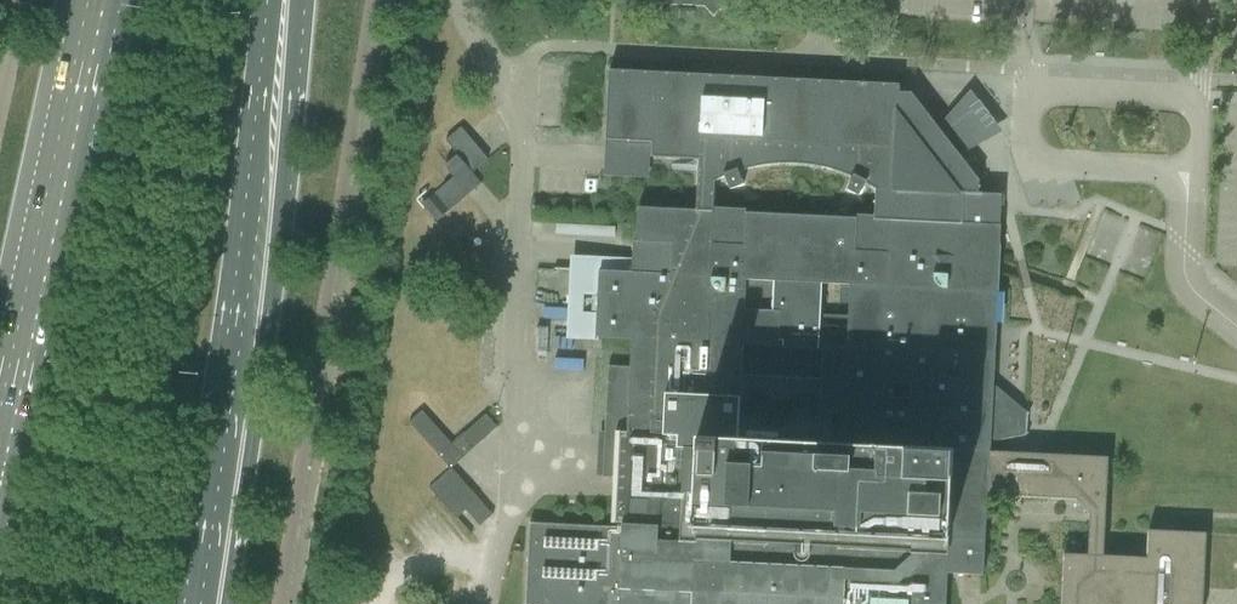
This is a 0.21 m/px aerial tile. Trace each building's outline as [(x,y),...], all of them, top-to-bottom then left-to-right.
[(635,2),(705,6),(713,15),(722,7),(734,7),(735,0),(635,0),(635,2)] [(612,498),(611,522),(623,523),(622,527),(530,522),(527,581),(526,603),(945,603),(946,581),(946,573),(982,575),(986,495),(1009,497),(1076,500),(1075,513),(1089,514),(1087,555),(1064,554),(1062,581),(1061,603),(1202,603),(1203,581),(1205,534),(1147,531),(1146,558),(1103,556),(1105,513),(1106,503),(1108,457),(1009,452),(989,451),(989,442),(1009,438),(1027,434),(1028,412),(1014,413),(1009,408),(996,397),(992,397),(998,267),(1002,193),(978,192),(979,181),(980,181),(957,151),(971,140),(970,139),(971,138),(972,137),(973,136),(973,135),(973,134),(973,133),(973,132),(973,131),(973,130),(973,129),(972,128),(972,127),(971,126),(970,125),(969,125),(968,124),(967,124),(966,124),(965,124),(964,124),(963,124),(962,124),(961,125),(960,125),(959,124),(961,123),(961,114),(940,130),(911,92),(899,92),(900,84),(609,70),(606,139),(651,141),(652,141),(651,157),(699,159),(696,210),(638,207),(636,247),(636,259),(652,260),(651,273),(599,270),(596,337),(632,339),(630,367),(608,366),(605,435),(603,477),(613,478),(612,498)] [(446,170),(452,178),(421,203),(436,221),(481,184),(472,173),(488,159),(461,127),(446,140),(460,158),(446,170)] [(409,421),(439,454),(452,442),(422,410),(409,421)] [(463,434),(475,447),(497,427),(486,414),(463,434)] [(465,508),(480,525),(493,513),(474,492),(486,482),(462,455),(429,485),(456,516),(465,508)]
